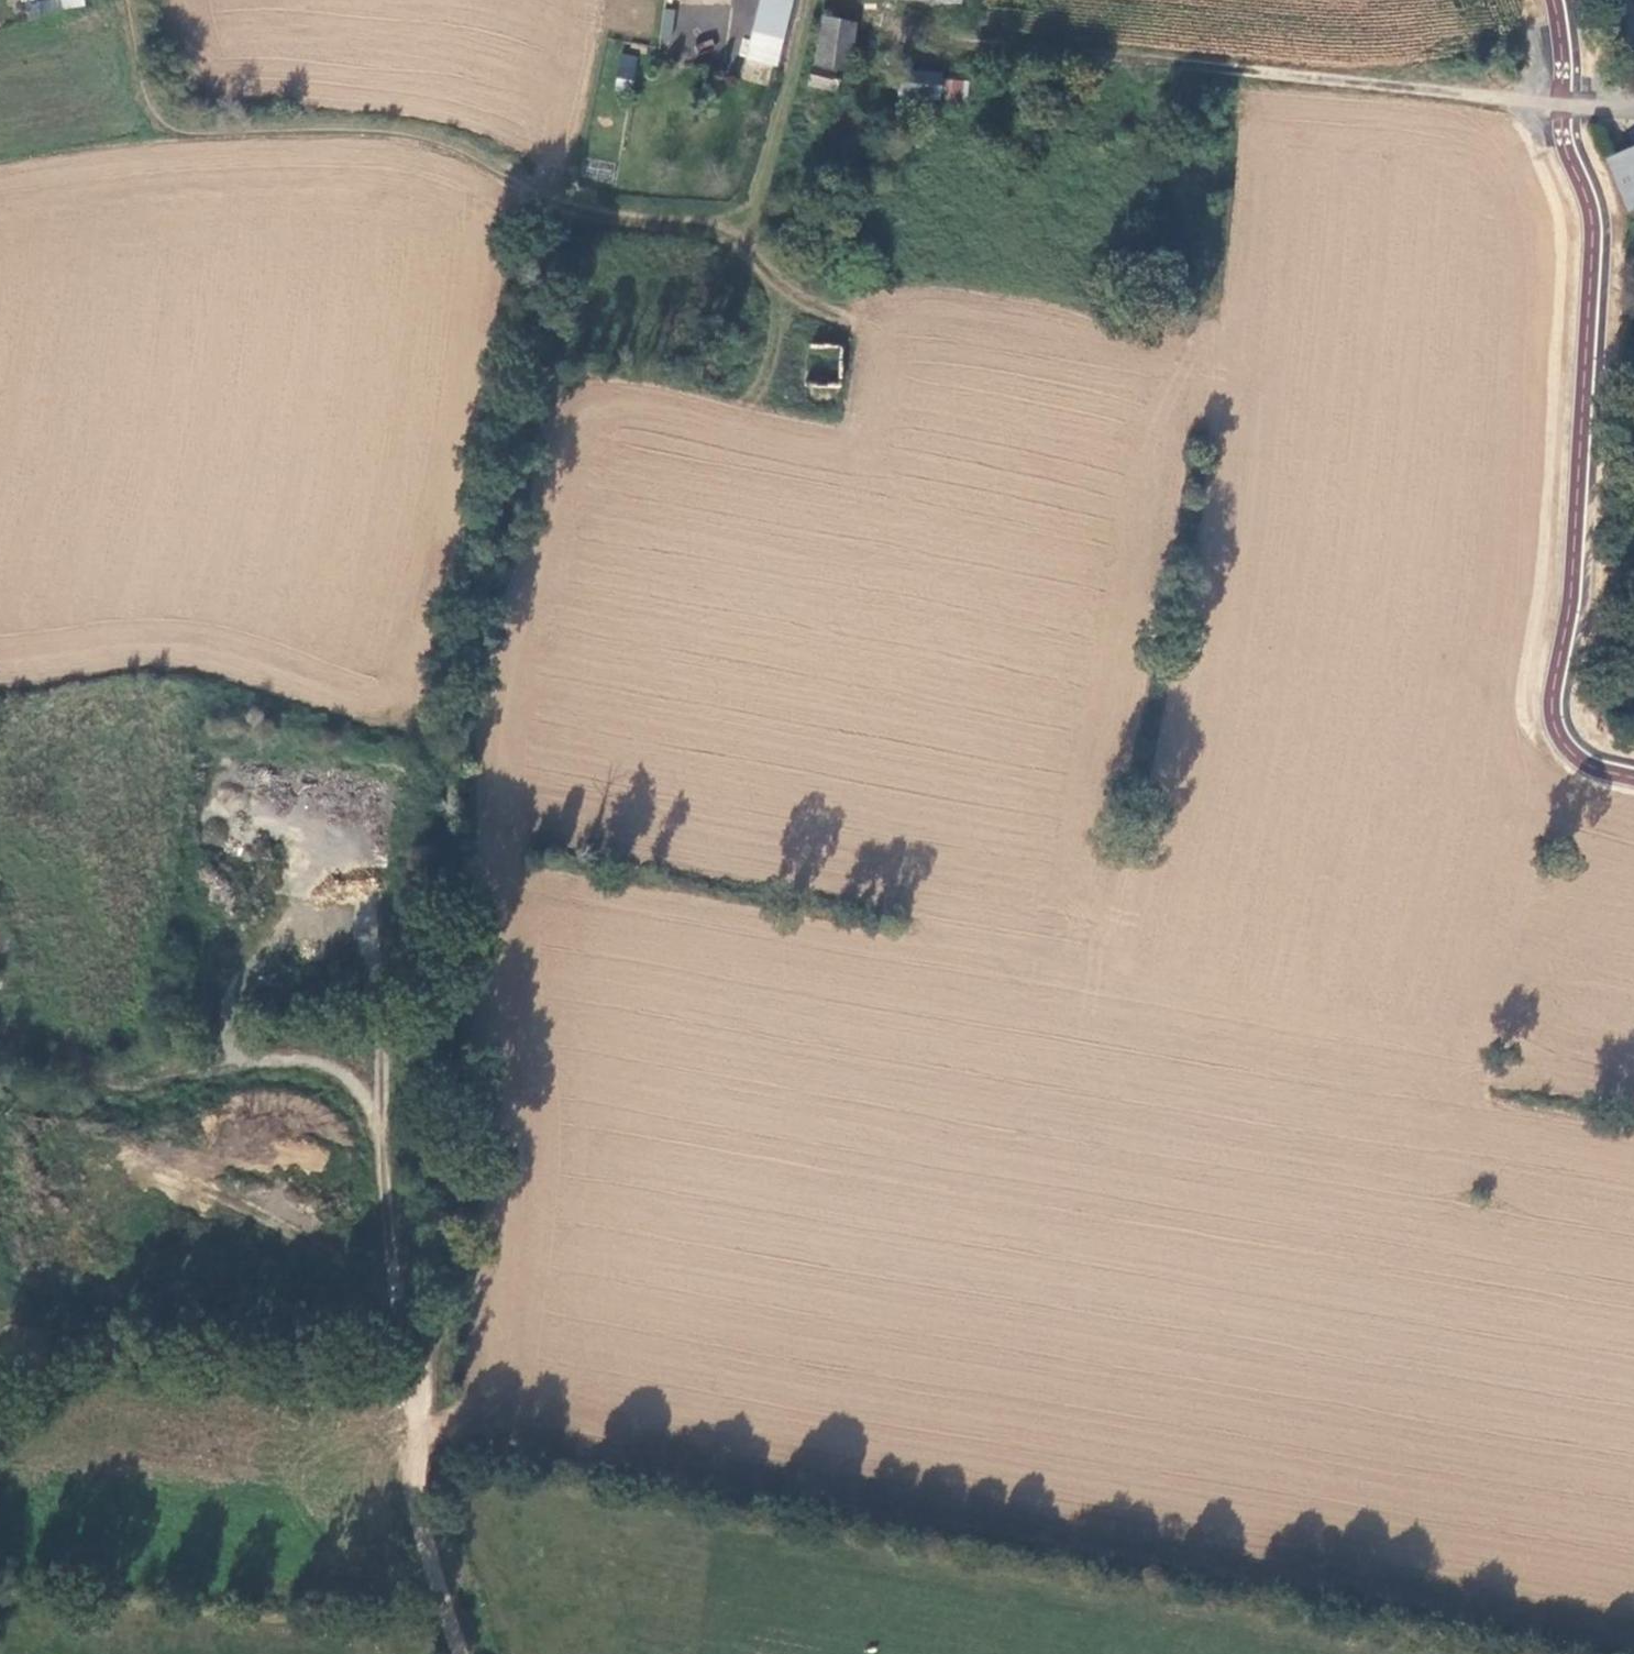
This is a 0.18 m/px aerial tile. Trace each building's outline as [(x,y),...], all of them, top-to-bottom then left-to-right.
[(63,9),(84,5),(84,0),(62,0),(63,9)] [(750,59),(777,65),(793,0),(764,0),(750,59)] [(815,66),(833,69),(841,70),(847,71),(856,23),(823,18),(815,66)] [(619,54),(617,78),(634,80),(636,55),(619,54)] [(829,88),(833,69),(815,66),(810,84),(829,88)] [(833,69),(829,88),(837,90),(841,70),(833,69)] [(900,107),(939,111),(940,105),(943,79),(943,76),(903,73),(900,107)] [(1015,86),(943,79),(940,105),(1012,112),(1015,86)] [(1607,160),(1630,211),(1633,210),(1633,148),(1607,160)] [(843,388),(807,386),(806,406),(841,409),(843,388)]
